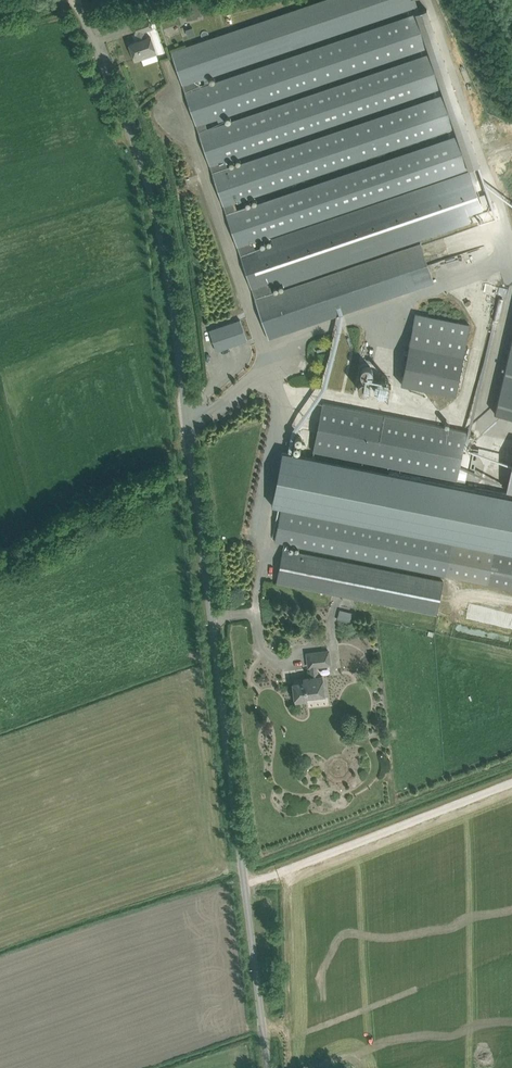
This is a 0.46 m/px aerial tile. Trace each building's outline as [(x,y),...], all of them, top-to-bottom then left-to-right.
[(174,59),(183,84),(184,83),(187,92),(186,93),(196,124),(198,124),(201,133),(199,133),(210,164),(211,164),(214,173),(213,174),(224,205),(225,204),(228,214),(227,215),(238,246),(239,245),(243,256),(241,257),(252,288),(253,287),(257,298),(256,299),(269,338),(434,282),(420,242),(271,294),(267,283),(482,210),(473,183),(472,178),(255,252),(251,241),(468,167),(457,136),(235,212),(231,202),(454,126),(444,95),(226,169),(223,160),(441,86),(430,55),(207,131),(204,121),(427,45),(417,14),(199,89),(195,79),(414,5),(412,0),(326,0),(172,52),(174,59)] [(468,167),(472,178),(473,183),(477,181),(475,177),(472,168),(480,165),(427,9),(420,11),(416,0),(412,0),(414,5),(417,14),(427,45),(430,55),(441,86),(444,95),(454,126),(457,136),(468,167)] [(136,34),(138,33),(144,31),(152,28),(149,19),(143,21),(133,24),(136,34)] [(151,36),(130,43),(136,60),(157,53),(151,36)] [(470,324),(416,312),(401,383),(455,394),(470,324)] [(247,340),(240,319),(210,330),(217,351),(247,340)] [(495,412),(511,416),(511,337),(495,412)] [(314,451),(456,480),(465,430),(323,402),(314,451)] [(283,452),(272,505),(511,553),(511,497),(283,452)] [(275,541),(285,543),(511,588),(511,555),(281,508),(275,541)] [(283,549),(277,582),(333,593),(359,598),(437,614),(444,581),(283,549)] [(356,613),(339,609),(337,619),(354,623),(356,613)] [(329,650),(318,652),(307,653),(309,667),(331,664),(329,650)] [(322,676),(313,677),(304,678),(304,681),(294,683),(296,701),(307,699),(307,696),(325,694),(322,676)]
